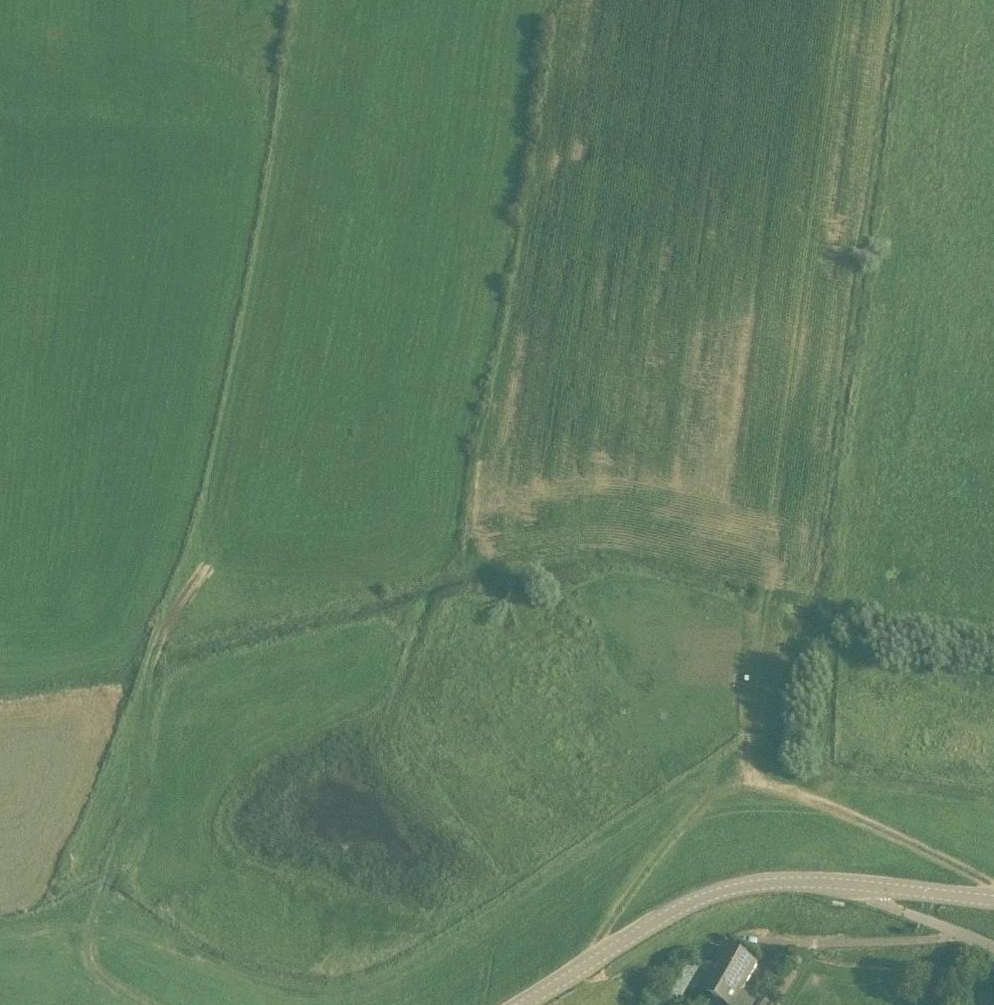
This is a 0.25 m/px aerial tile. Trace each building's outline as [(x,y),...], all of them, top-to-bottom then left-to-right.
[(723,1004),(752,1004),(754,1001),(741,994),(757,965),(722,946),(697,991),(723,1004)] [(770,1002),(760,997),(756,1004),(768,1004),(770,1002)]
